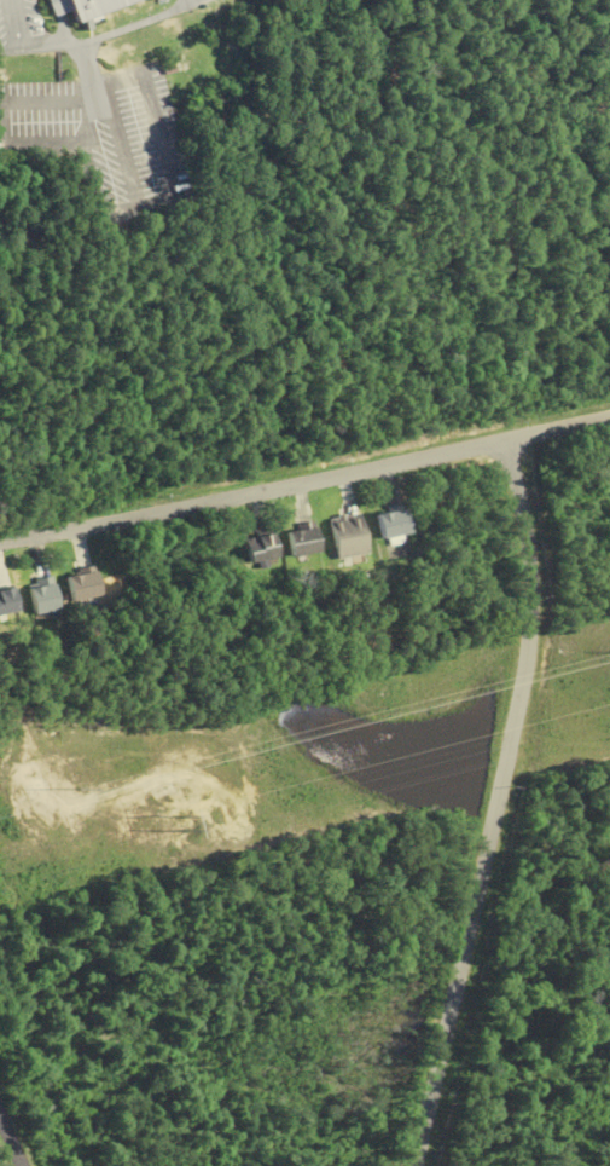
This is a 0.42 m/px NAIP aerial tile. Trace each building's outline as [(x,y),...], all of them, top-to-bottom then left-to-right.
[(53,16),(66,12),(62,0),(48,0),(53,16)] [(72,22),(144,0),(65,0),(72,22)] [(374,515),(383,541),(410,532),(400,505),(374,515)] [(336,560),(367,555),(361,513),(330,518),(336,560)] [(287,533),(292,558),(320,553),(315,523),(298,526),(299,530),(287,533)] [(278,558),(273,534),(245,540),(249,563),(278,558)] [(66,574),(72,602),(99,596),(93,569),(66,574)] [(58,610),(52,579),(27,584),(33,615),(58,610)] [(11,587),(0,590),(0,616),(17,611),(11,587)]
